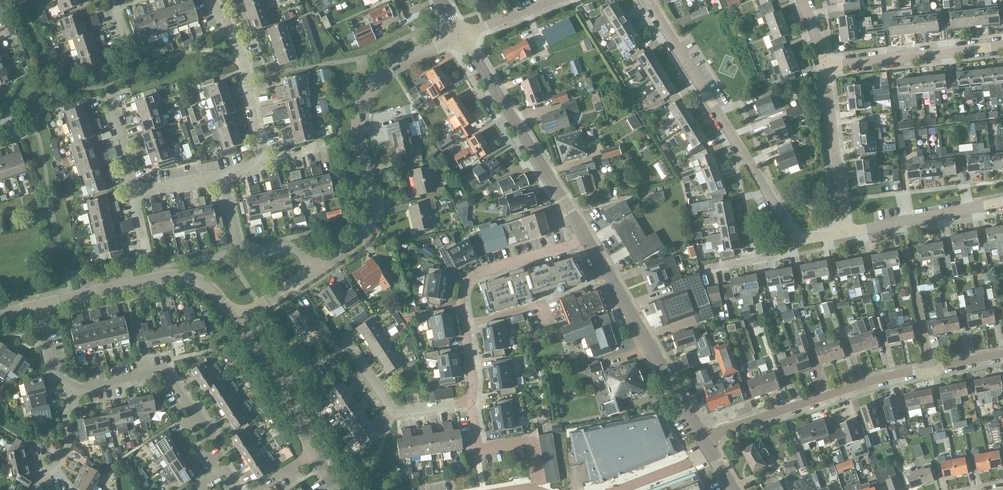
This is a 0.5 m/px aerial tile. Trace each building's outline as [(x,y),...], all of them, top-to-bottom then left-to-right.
[(58,1),(62,12),(81,4),(79,0),(61,0),(58,1)] [(171,7),(165,9),(162,0),(159,0),(157,1),(167,29),(177,26),(171,7)] [(187,23),(180,0),(174,0),(176,5),(171,7),(177,26),(187,23)] [(198,19),(192,0),(186,2),(185,0),(180,0),(187,23),(198,19)] [(773,8),(771,2),(777,0),(759,0),(756,1),(760,13),(773,8)] [(838,5),(844,4),(845,11),(861,9),(860,0),(837,0),(838,5)] [(929,0),(923,1),(923,4),(927,32),(931,32),(931,33),(932,34),(937,34),(938,32),(938,31),(939,31),(938,23),(943,22),(941,8),(935,9),(936,15),(931,15),(929,0)] [(944,12),(946,24),(951,24),(952,29),(953,31),(954,32),(959,31),(960,30),(959,28),(964,28),(962,12),(961,6),(961,1),(961,0),(955,0),(956,12),(951,13),(950,11),(944,12)] [(974,10),(976,27),(983,26),(988,25),(986,9),(985,0),(977,0),(978,10),(974,10)] [(986,9),(988,25),(993,25),(993,26),(994,27),(998,27),(999,25),(999,24),(1000,24),(999,17),(1002,17),(1002,4),(992,5),(991,0),(989,1),(989,0),(985,0),(986,9)] [(156,33),(167,29),(157,1),(152,2),(156,12),(150,14),(156,33)] [(261,2),(245,8),(249,19),(265,14),(261,2)] [(591,33),(593,32),(600,28),(623,14),(616,3),(603,12),(606,18),(595,25),(592,20),(586,24),(591,33)] [(915,34),(927,32),(923,4),(917,4),(918,17),(913,18),(915,34)] [(156,33),(150,14),(145,16),(141,6),(137,7),(146,36),(156,33)] [(387,6),(369,14),(372,21),(374,25),(374,26),(393,18),(387,6)] [(136,40),(146,36),(137,7),(132,9),(135,19),(129,21),(136,40)] [(770,29),(785,23),(781,12),(775,14),(773,8),(760,13),(764,24),(767,23),(770,29)] [(845,18),(838,18),(840,30),(872,26),(871,23),(871,17),(863,18),(863,21),(855,22),(855,17),(862,16),(861,9),(845,11),(845,18)] [(974,10),(962,12),(964,28),(976,27),(974,10)] [(249,19),(247,20),(249,26),(250,27),(252,26),(253,32),(275,24),(271,12),(265,14),(249,19)] [(288,12),(283,13),(286,20),(294,17),(292,12),(289,13),(288,12)] [(65,30),(98,19),(96,14),(82,19),(80,13),(61,19),(65,30)] [(630,24),(623,14),(600,28),(605,34),(611,30),(610,28),(612,27),(615,33),(630,24)] [(301,18),(305,31),(310,29),(306,16),(301,18)] [(326,17),(321,19),(323,23),(326,29),(330,27),(326,17)] [(569,18),(542,31),(550,47),(576,33),(569,18)] [(913,18),(909,18),(901,19),(903,35),(915,34),(913,18)] [(100,23),(98,19),(65,30),(68,40),(72,39),(87,34),(87,33),(85,28),(100,23)] [(903,35),(901,19),(888,21),(890,37),(903,35)] [(773,48),(786,43),(784,37),(790,35),(785,23),(770,29),(772,36),(769,37),(773,48)] [(269,36),(271,42),(289,36),(285,24),(265,31),(267,37),(269,36)] [(622,42),(636,34),(630,24),(615,33),(618,37),(606,45),(610,50),(622,42)] [(872,26),(840,30),(841,43),(858,41),(862,40),(863,38),(863,34),(872,33),(872,34),(877,33),(877,38),(885,37),(883,25),(883,24),(878,25),(872,26)] [(366,27),(352,32),(356,40),(372,33),(370,27),(369,25),(366,27)] [(314,41),(310,29),(305,31),(309,43),(314,41)] [(93,38),(91,33),(91,32),(87,33),(87,34),(72,39),(75,49),(104,40),(103,35),(93,38)] [(372,33),(356,40),(359,47),(375,40),(372,33)] [(642,44),(636,34),(622,42),(628,53),(624,55),(627,59),(639,52),(639,51),(637,47),(642,44)] [(293,48),(289,36),(271,42),(269,43),(271,49),(273,48),(275,54),(273,55),(293,48)] [(79,59),(98,53),(96,47),(106,44),(104,40),(75,49),(79,59)] [(525,40),(502,52),(508,64),(516,60),(517,63),(533,55),(525,40)] [(319,53),(314,41),(309,43),(313,55),(319,53)] [(779,66),(794,60),(790,48),(784,50),(782,45),(786,43),(773,48),(769,49),(773,61),(777,60),(779,66)] [(72,46),(60,49),(62,57),(74,53),(72,46)] [(297,60),(293,48),(273,55),(275,60),(277,60),(279,66),(297,60)] [(636,69),(638,73),(657,61),(651,50),(645,54),(642,49),(639,51),(639,52),(627,59),(630,64),(637,59),(641,66),(636,69)] [(98,53),(79,59),(82,70),(93,66),(95,72),(107,68),(104,57),(99,58),(98,53)] [(794,60),(779,66),(772,68),(773,70),(770,71),(772,75),(775,74),(776,76),(779,75),(782,85),(795,80),(793,74),(799,72),(794,60)] [(650,80),(664,71),(657,61),(644,69),(650,80)] [(430,82),(419,88),(421,90),(422,93),(426,90),(428,89),(426,87),(436,81),(444,76),(438,67),(426,74),(430,82)] [(581,67),(574,69),(576,75),(584,73),(581,67)] [(993,70),(996,100),(997,106),(1002,105),(1002,100),(1001,84),(1002,84),(1002,69),(993,70)] [(972,100),(969,73),(964,73),(963,71),(962,70),(958,71),(957,72),(957,74),(957,79),(951,80),(953,92),(953,98),(960,97),(959,89),(965,88),(965,91),(966,101),(972,100)] [(996,100),(993,70),(981,71),(982,86),(989,85),(991,101),(996,100)] [(664,71),(650,80),(653,84),(649,87),(643,90),(640,92),(644,97),(647,95),(670,81),(664,71)] [(981,71),(969,73),(972,100),(977,100),(976,87),(982,86),(981,71)] [(6,72),(0,75),(0,86),(14,80),(12,76),(8,78),(6,72)] [(643,78),(639,72),(638,73),(637,73),(634,75),(639,81),(643,78)] [(285,86),(274,89),(275,93),(306,86),(304,75),(284,80),(285,86)] [(436,81),(426,87),(428,89),(426,90),(432,100),(444,93),(444,92),(443,90),(450,86),(444,76),(436,81)] [(953,92),(951,80),(945,80),(945,76),(933,77),(936,104),(941,104),(940,91),(947,90),(947,92),(953,92)] [(931,105),(936,104),(933,77),(920,78),(922,93),(930,92),(931,105)] [(210,97),(229,91),(225,81),(215,84),(213,78),(200,83),(202,89),(206,88),(210,97)] [(916,94),(922,93),(920,78),(908,80),(912,107),(917,107),(916,94)] [(526,95),(550,87),(548,82),(539,85),(536,79),(522,84),(526,95)] [(896,81),(898,95),(899,103),(904,102),(904,108),(912,107),(908,80),(896,81)] [(670,81),(647,95),(651,102),(656,99),(655,97),(659,94),(663,100),(676,91),(670,81)] [(869,92),(868,85),(854,86),(853,84),(847,85),(845,85),(845,86),(844,87),(845,93),(848,93),(848,99),(877,96),(876,91),(869,92)] [(309,97),(306,86),(275,93),(277,98),(288,96),(289,101),(305,97),(305,98),(309,97)] [(411,96),(418,92),(415,87),(408,91),(411,96)] [(550,87),(526,95),(530,107),(545,102),(542,95),(552,91),(550,87)] [(138,112),(157,106),(153,96),(157,95),(155,88),(143,92),(145,98),(134,101),(138,112)] [(213,108),(232,101),(229,91),(210,97),(213,108)] [(776,96),(773,97),(771,91),(759,96),(761,102),(755,104),(759,117),(780,109),(776,96)] [(418,92),(411,96),(414,102),(421,98),(418,92)] [(555,104),(568,99),(566,93),(553,97),(555,104)] [(446,95),(441,99),(446,106),(448,105),(455,116),(464,110),(456,96),(449,100),(446,95)] [(877,102),(877,96),(848,99),(850,111),(865,110),(864,103),(877,102)] [(307,108),(305,98),(305,97),(289,101),(285,102),(286,108),(273,111),(274,115),(307,108)] [(68,122),(87,116),(85,110),(89,109),(85,98),(69,104),(71,110),(64,112),(68,122)] [(546,133),(570,125),(567,116),(580,113),(576,100),(563,104),(565,110),(542,117),(544,124),(542,125),(541,126),(542,130),(544,131),(546,130),(546,133)] [(674,119),(688,110),(682,100),(668,108),(674,119)] [(213,119),(236,112),(232,101),(213,108),(216,118),(213,119)] [(432,101),(427,104),(430,109),(436,106),(432,101)] [(158,105),(157,106),(138,112),(141,122),(160,116),(161,116),(158,105)] [(801,106),(787,111),(790,120),(806,114),(803,105),(801,106)] [(290,123),(309,118),(307,108),(274,115),(275,120),(288,117),(290,123)] [(637,108),(630,112),(636,124),(643,120),(637,108)] [(455,116),(449,119),(460,137),(464,135),(466,138),(470,135),(466,127),(473,123),(464,110),(455,116)] [(681,129),(695,120),(688,110),(674,119),(670,122),(666,124),(660,127),(664,134),(673,129),(673,127),(678,124),(681,129)] [(772,127),(765,130),(770,142),(778,139),(779,143),(790,139),(783,122),(790,120),(787,111),(777,115),(779,120),(777,121),(771,124),(772,127)] [(216,130),(235,123),(232,113),(236,112),(213,119),(216,130)] [(930,115),(925,116),(926,126),(937,125),(936,119),(930,119),(930,115)] [(71,132),(100,123),(99,118),(89,121),(87,116),(68,122),(71,132)] [(162,117),(161,116),(160,116),(141,122),(144,132),(141,133),(164,126),(162,122),(164,120),(163,117),(162,117)] [(390,142),(411,138),(408,124),(414,123),(413,116),(396,119),(397,126),(388,128),(390,142)] [(282,136),(312,129),(309,118),(290,123),(291,128),(281,131),(282,136)] [(701,130),(695,120),(681,129),(684,135),(679,138),(678,136),(669,142),(673,148),(701,130)] [(94,137),(94,136),(92,131),(102,128),(100,123),(71,132),(75,142),(75,143),(94,137)] [(220,140),(239,134),(235,123),(216,130),(220,140)] [(881,128),(867,130),(866,123),(851,124),(853,137),(881,133),(881,128)] [(144,144),(163,138),(160,128),(164,126),(141,133),(144,144)] [(312,129),(282,136),(283,141),(293,138),(295,144),(314,140),(312,129)] [(563,163),(587,155),(585,149),(587,148),(581,130),(556,138),(563,163)] [(707,141),(701,130),(673,148),(678,145),(682,152),(686,149),(685,148),(690,144),(694,149),(690,151),(693,156),(706,150),(702,144),(707,141)] [(467,141),(470,147),(465,150),(453,157),(455,161),(485,143),(479,133),(467,141)] [(882,139),(881,133),(853,137),(853,142),(852,142),(851,143),(852,148),(853,148),(854,148),(854,149),(876,146),(876,139),(882,139)] [(74,154),(93,148),(91,142),(101,139),(100,134),(94,136),(94,137),(75,143),(75,142),(71,144),(74,154)] [(219,151),(221,156),(221,157),(234,153),(232,147),(242,144),(239,134),(220,140),(223,150),(219,151)] [(900,156),(907,155),(904,134),(898,135),(900,156)] [(718,136),(712,139),(716,146),(721,144),(718,136)] [(450,137),(437,145),(441,153),(455,145),(450,137)] [(148,154),(167,148),(163,138),(144,144),(148,154)] [(411,138),(390,142),(393,156),(403,153),(404,160),(421,156),(420,149),(414,150),(411,138)] [(1002,169),(1002,156),(1001,138),(1001,141),(996,141),(998,155),(991,155),(992,171),(1002,169)] [(491,152),(485,143),(455,161),(458,166),(463,162),(465,165),(472,161),(470,158),(475,154),(478,160),(491,152)] [(992,171),(991,155),(985,156),(984,143),(977,144),(980,172),(992,171)] [(798,165),(799,165),(791,144),(778,149),(781,158),(775,160),(780,172),(788,169),(790,173),(800,170),(798,165)] [(968,173),(980,172),(977,144),(972,144),(973,151),(960,153),(962,168),(967,168),(968,173)] [(16,177),(27,173),(17,145),(13,147),(15,153),(8,155),(16,177)] [(620,146),(601,151),(604,160),(622,155),(620,146)] [(962,168),(960,153),(947,153),(946,147),(941,148),(944,176),(956,175),(956,169),(962,168)] [(78,164),(107,155),(105,150),(95,153),(93,148),(74,154),(78,164)] [(163,167),(176,163),(174,157),(170,158),(167,148),(148,154),(151,165),(157,163),(159,168),(163,167)] [(932,178),(944,176),(941,148),(936,149),(937,155),(930,156),(932,178)] [(908,180),(920,179),(917,150),(917,157),(912,157),(913,165),(906,165),(908,180)] [(923,157),(923,150),(917,150),(920,179),(932,178),(930,156),(923,157)] [(857,174),(889,170),(888,165),(878,166),(877,152),(860,154),(861,161),(856,162),(857,174)] [(8,155),(2,157),(0,153),(0,166),(5,181),(16,177),(8,155)] [(697,160),(700,167),(681,174),(682,179),(688,177),(702,172),(717,166),(712,154),(697,160)] [(81,175),(100,168),(98,163),(108,160),(107,155),(78,164),(81,175)] [(480,184),(502,170),(495,159),(488,163),(487,161),(468,172),(471,177),(474,175),(480,184)] [(610,164),(608,159),(594,163),(566,171),(569,181),(577,179),(589,175),(588,171),(596,168),(610,164)] [(670,175),(662,162),(654,167),(662,180),(670,175)] [(320,165),(316,167),(322,196),(323,201),(334,198),(329,174),(323,176),(320,165)] [(717,166),(702,172),(706,183),(721,177),(719,172),(721,171),(721,170),(719,167),(718,166),(717,166)] [(312,199),(322,196),(316,167),(311,168),(313,178),(307,179),(312,199)] [(84,185),(113,175),(112,171),(102,174),(100,168),(81,175),(84,185)] [(433,197),(446,193),(444,186),(433,188),(428,169),(410,173),(415,193),(425,191),(426,198),(433,197)] [(312,199),(307,179),(302,180),(299,170),(295,171),(301,201),(312,199)] [(889,170),(857,174),(859,186),(874,185),(873,178),(890,176),(889,170)] [(291,203),(301,201),(295,171),(290,172),(292,183),(286,184),(287,188),(291,203)] [(113,175),(84,185),(88,196),(107,189),(105,183),(115,180),(113,175)] [(524,175),(507,182),(505,179),(488,186),(491,193),(500,188),(504,196),(511,193),(528,185),(524,175)] [(596,191),(592,178),(591,175),(589,175),(577,179),(582,195),(596,191)] [(721,177),(706,183),(710,194),(712,200),(723,198),(722,196),(726,194),(724,189),(726,188),(721,177)] [(291,203),(287,188),(282,189),(279,179),(274,180),(282,212),(293,210),(291,203)] [(282,212),(274,180),(270,181),(272,191),(266,193),(271,212),(271,215),(282,212)] [(271,212),(266,193),(261,194),(258,184),(253,185),(260,215),(271,212)] [(260,215),(253,185),(248,186),(251,196),(245,198),(250,221),(261,218),(260,215)] [(625,190),(619,191),(620,196),(640,191),(639,186),(625,190)] [(506,198),(498,200),(500,206),(507,206),(506,216),(532,209),(531,207),(535,206),(534,203),(536,201),(535,197),(532,196),(532,194),(527,195),(524,196),(523,191),(505,196),(506,198)] [(603,191),(602,199),(611,197),(609,192),(603,191)] [(652,201),(665,198),(663,191),(650,194),(652,201)] [(199,197),(206,227),(206,229),(217,226),(217,228),(223,227),(219,210),(213,211),(212,205),(206,206),(204,196),(199,197)] [(89,213),(119,206),(117,201),(107,203),(106,197),(86,202),(89,213)] [(206,227),(199,197),(194,198),(196,209),(190,210),(195,229),(206,227)] [(436,207),(433,197),(426,198),(416,200),(417,207),(408,209),(412,230),(430,225),(427,214),(433,212),(436,207)] [(625,200),(604,213),(603,214),(609,225),(612,223),(636,263),(664,246),(655,232),(647,237),(631,212),(632,211),(625,200)] [(195,229),(190,210),(185,211),(183,201),(178,202),(184,232),(185,234),(195,232),(195,229)] [(692,212),(709,208),(708,201),(691,204),(692,212)] [(161,202),(156,203),(163,233),(173,230),(169,215),(170,215),(169,211),(163,212),(161,202)] [(174,234),(184,232),(178,202),(173,203),(175,213),(170,215),(169,215),(173,230),(174,234)] [(708,212),(709,218),(709,219),(733,214),(731,202),(715,205),(716,210),(708,212)] [(152,235),(163,233),(156,203),(151,204),(153,214),(147,216),(152,235)] [(329,206),(330,212),(343,209),(341,203),(329,206)] [(91,223),(111,219),(109,213),(120,210),(119,206),(89,213),(91,223)] [(467,208),(457,211),(465,229),(473,227),(471,222),(466,222),(467,208)] [(479,232),(485,253),(548,235),(542,213),(491,228),(479,232)] [(718,222),(719,229),(736,225),(733,214),(709,219),(709,218),(704,219),(705,225),(718,222)] [(94,234),(123,227),(122,222),(112,224),(111,219),(91,223),(94,234)] [(489,221),(477,225),(479,232),(491,228),(489,221)] [(719,229),(721,235),(707,237),(708,243),(711,243),(722,240),(738,237),(736,225),(719,229)] [(114,234),(124,232),(123,227),(94,234),(96,244),(116,240),(114,234)] [(1001,242),(998,227),(985,230),(987,237),(983,238),(985,253),(991,252),(990,249),(998,248),(1001,267),(1002,267),(1002,252),(1001,242)] [(976,232),(963,234),(966,249),(967,249),(968,257),(969,262),(969,263),(974,262),(971,248),(979,246),(976,232)] [(964,258),(968,257),(967,249),(966,249),(963,234),(951,237),(953,251),(961,250),(963,258),(964,258)] [(740,249),(738,237),(722,240),(711,243),(712,249),(718,248),(717,246),(723,245),(724,251),(719,252),(720,258),(734,255),(733,250),(740,249)] [(116,240),(96,244),(99,255),(109,252),(111,258),(124,255),(121,244),(117,245),(116,240)] [(454,241),(466,264),(468,263),(474,261),(473,259),(476,257),(467,240),(457,245),(454,241)] [(464,265),(466,264),(454,241),(444,247),(447,253),(441,256),(447,267),(453,264),(455,268),(458,267),(459,269),(464,265)] [(942,243),(930,245),(932,260),(936,279),(942,278),(938,258),(945,257),(944,253),(942,243)] [(930,245),(917,248),(920,262),(927,261),(931,280),(936,279),(932,260),(930,245)] [(897,251),(885,254),(888,268),(890,282),(895,281),(892,267),(900,266),(897,251)] [(885,254),(872,256),(875,271),(882,269),(885,286),(889,285),(891,285),(890,282),(888,268),(885,254)] [(653,292),(672,285),(671,283),(681,279),(672,255),(663,258),(662,257),(645,263),(647,269),(645,270),(653,292)] [(525,268),(509,273),(511,277),(508,278),(507,277),(486,283),(488,290),(484,292),(488,307),(493,305),(495,313),(534,301),(532,292),(557,285),(559,291),(560,292),(561,292),(562,293),(563,292),(564,292),(564,291),(565,291),(565,290),(565,289),(587,282),(581,262),(578,263),(575,261),(574,258),(526,272),(525,268)] [(862,258),(850,261),(853,275),(854,281),(855,289),(861,288),(858,274),(865,273),(862,258)] [(385,290),(395,283),(386,270),(381,273),(372,260),(366,264),(367,266),(355,275),(359,281),(358,282),(364,291),(373,284),(374,285),(379,282),(385,290)] [(826,261),(814,264),(817,278),(829,276),(826,261)] [(850,261),(837,263),(840,278),(853,275),(850,261)] [(960,262),(951,263),(952,267),(954,277),(962,275),(960,262)] [(814,264),(802,266),(804,281),(812,279),(814,293),(819,292),(818,284),(817,278),(814,264)] [(423,285),(449,289),(449,287),(450,281),(448,280),(449,277),(444,276),(445,270),(428,268),(427,274),(425,273),(423,285)] [(791,268),(779,271),(782,285),(783,291),(784,299),(786,304),(790,303),(789,298),(788,288),(795,286),(791,268)] [(779,271),(766,273),(769,287),(777,286),(778,292),(783,291),(782,285),(779,271)] [(714,317),(701,280),(698,273),(681,279),(671,283),(672,285),(675,294),(659,299),(659,300),(666,323),(668,324),(694,315),(697,323),(714,317)] [(756,275),(744,278),(749,306),(754,306),(752,298),(753,298),(755,297),(756,296),(758,295),(758,293),(758,290),(759,289),(756,275)] [(732,284),(723,286),(726,300),(734,298),(734,294),(741,293),(744,308),(749,307),(749,306),(744,278),(731,280),(732,284)] [(872,282),(866,283),(868,295),(874,294),(872,282)] [(338,283),(321,295),(332,310),(342,303),(347,310),(359,301),(351,290),(345,294),(338,283)] [(903,284),(905,291),(911,290),(909,283),(903,284)] [(448,291),(449,289),(423,285),(421,297),(428,298),(427,304),(440,306),(440,299),(445,300),(446,297),(448,297),(448,291)] [(718,286),(706,289),(713,308),(722,306),(718,286)] [(983,287),(975,289),(977,297),(982,325),(988,324),(989,326),(994,325),(994,323),(995,323),(993,311),(986,312),(984,301),(985,301),(984,295),(985,295),(983,287)] [(582,290),(558,299),(570,328),(597,318),(597,316),(599,315),(598,314),(607,310),(606,307),(607,307),(606,304),(605,305),(604,301),(604,300),(603,298),(601,294),(602,294),(601,291),(600,292),(599,288),(596,289),(593,290),(594,290),(591,291),(590,291),(588,292),(586,293),(586,291),(582,290)] [(995,300),(993,289),(986,291),(988,301),(995,300)] [(176,292),(172,297),(180,304),(184,299),(176,292)] [(415,306),(415,294),(405,294),(405,306),(415,306)] [(967,316),(970,328),(982,325),(977,297),(970,298),(971,303),(972,305),(965,307),(967,316)] [(832,302),(823,304),(826,316),(836,313),(832,302)] [(767,303),(757,305),(760,317),(769,315),(767,303)] [(793,304),(783,308),(786,317),(797,313),(793,304)] [(938,320),(926,322),(929,335),(934,333),(935,335),(936,334),(937,336),(938,336),(941,336),(942,334),(942,333),(947,332),(944,315),(943,309),(942,304),(935,305),(938,320)] [(118,306),(107,308),(109,317),(120,314),(118,306)] [(745,312),(740,313),(741,319),(751,318),(749,307),(744,308),(745,312)] [(304,308),(289,317),(301,335),(307,331),(311,332),(316,328),(323,339),(331,333),(322,320),(315,325),(304,308)] [(947,308),(943,309),(944,315),(947,332),(960,330),(957,318),(956,311),(948,313),(947,308)] [(190,313),(189,309),(183,311),(184,318),(179,320),(180,324),(184,340),(195,338),(190,314),(190,313)] [(192,309),(189,309),(190,313),(190,314),(195,338),(207,335),(207,334),(208,334),(209,332),(209,328),(207,327),(205,327),(203,319),(194,321),(192,309)] [(432,329),(453,325),(452,323),(452,317),(450,318),(449,314),(444,315),(443,309),(431,311),(432,317),(425,318),(427,330),(432,329)] [(101,310),(90,312),(92,321),(103,318),(101,310)] [(170,318),(169,312),(165,313),(166,319),(172,343),(184,340),(180,324),(171,326),(169,318),(170,318)] [(207,321),(212,318),(207,312),(203,315),(207,321)] [(889,313),(890,323),(889,323),(888,324),(887,326),(887,328),(888,332),(886,332),(889,344),(901,341),(898,325),(897,318),(896,312),(889,313)] [(166,319),(165,313),(163,313),(163,315),(159,316),(161,328),(157,330),(160,346),(172,343),(166,319)] [(570,328),(563,330),(568,344),(584,339),(588,349),(592,348),(595,358),(612,352),(610,347),(617,344),(613,333),(611,327),(613,326),(608,313),(597,318),(570,328)] [(83,314),(73,316),(75,325),(85,323),(83,314)] [(871,331),(879,328),(877,318),(876,316),(868,318),(871,331)] [(882,317),(877,318),(879,328),(880,332),(886,330),(882,317)] [(78,357),(131,345),(124,318),(72,330),(78,357)] [(365,340),(378,332),(374,326),(376,325),(372,319),(355,330),(359,336),(361,334),(365,340)] [(484,340),(509,336),(508,325),(506,325),(505,319),(487,322),(488,328),(484,329),(484,332),(482,333),(484,338),(484,340)] [(863,320),(857,322),(861,336),(866,350),(872,348),(872,349),(874,350),(877,349),(878,347),(877,346),(878,346),(873,332),(867,334),(863,320)] [(856,337),(850,340),(854,354),(866,350),(861,336),(857,322),(852,324),(856,337)] [(898,325),(901,341),(914,339),(910,322),(898,325)] [(148,332),(146,323),(134,325),(138,343),(147,341),(149,348),(160,346),(157,330),(150,331),(148,332)] [(453,325),(432,329),(434,340),(431,340),(432,347),(450,344),(448,338),(453,337),(453,334),(455,333),(453,327),(453,325)] [(696,345),(698,352),(709,349),(705,335),(708,335),(704,325),(694,328),(692,331),(685,333),(684,331),(673,335),(679,351),(696,345)] [(371,353),(387,342),(384,336),(382,337),(378,332),(365,340),(369,346),(367,347),(371,353)] [(537,333),(529,337),(532,342),(539,338),(537,333)] [(832,361),(826,341),(823,333),(818,335),(820,342),(814,344),(821,365),(832,361)] [(509,336),(484,340),(484,342),(485,349),(487,348),(487,352),(492,351),(493,357),(506,355),(505,351),(507,350),(507,349),(511,348),(509,336)] [(794,358),(798,372),(811,368),(806,354),(811,352),(806,336),(796,340),(801,355),(794,358)] [(412,351),(409,338),(404,340),(407,352),(412,351)] [(826,341),(832,361),(844,357),(838,339),(832,341),(832,339),(826,341)] [(380,363),(393,354),(389,348),(391,347),(387,342),(371,353),(374,358),(376,357),(380,363)] [(14,348),(8,344),(6,347),(0,343),(0,370),(1,370),(14,348)] [(715,387),(703,391),(705,398),(706,402),(705,402),(708,413),(744,401),(741,390),(745,389),(729,344),(720,347),(719,344),(714,346),(715,349),(714,349),(723,373),(719,374),(722,384),(715,387)] [(1,370),(0,371),(0,379),(3,381),(9,371),(21,378),(31,362),(19,355),(21,352),(14,348),(1,370)] [(439,368),(459,365),(459,363),(459,357),(456,357),(456,353),(451,354),(450,348),(424,353),(425,359),(437,361),(439,368)] [(709,349),(698,352),(695,353),(682,356),(685,369),(699,366),(697,360),(711,357),(709,349)] [(794,358),(787,360),(785,353),(776,356),(779,363),(781,362),(786,376),(798,372),(794,358)] [(386,376),(403,364),(399,359),(397,360),(393,354),(380,363),(384,369),(382,370),(386,376)] [(580,355),(573,356),(574,365),(581,364),(580,355)] [(490,380),(511,376),(509,365),(507,365),(506,359),(494,361),(495,367),(490,368),(491,371),(489,372),(490,378),(490,380)] [(756,361),(748,364),(750,369),(758,366),(756,361)] [(219,369),(216,365),(210,369),(206,363),(192,372),(199,382),(219,369)] [(601,363),(590,366),(592,374),(603,370),(601,363)] [(642,378),(637,364),(603,374),(607,388),(642,378)] [(459,365),(439,368),(440,379),(438,380),(439,386),(456,383),(455,377),(460,377),(459,373),(461,373),(460,367),(459,365)] [(700,392),(703,391),(715,387),(710,375),(718,372),(715,366),(708,369),(708,370),(695,375),(697,383),(696,384),(698,391),(700,392)] [(219,383),(219,382),(215,377),(221,372),(219,369),(199,382),(205,392),(209,389),(219,383)] [(761,378),(766,394),(779,389),(774,373),(761,378)] [(511,376),(490,380),(491,382),(491,388),(493,388),(494,391),(499,390),(500,396),(517,393),(516,387),(513,387),(511,376)] [(185,385),(194,388),(196,380),(187,377),(185,385)] [(992,403),(998,402),(997,397),(1000,397),(1002,393),(1002,391),(1002,390),(1001,386),(1002,385),(1002,384),(1001,384),(1000,377),(987,380),(992,402),(992,403)] [(648,392),(642,378),(607,388),(609,396),(611,395),(613,402),(609,403),(612,415),(624,412),(620,400),(638,395),(638,396),(648,392)] [(753,398),(766,394),(761,378),(748,382),(753,398)] [(25,405),(50,399),(49,391),(45,392),(42,379),(23,383),(26,397),(23,397),(25,405)] [(216,399),(237,386),(234,381),(227,386),(223,379),(219,382),(219,383),(209,389),(216,399)] [(992,402),(987,380),(975,382),(977,393),(979,401),(985,400),(986,404),(992,403),(992,402)] [(566,392),(575,390),(572,382),(564,384),(566,392)] [(332,403),(356,388),(354,384),(346,389),(343,384),(327,394),(332,403)] [(965,384),(953,386),(957,405),(962,404),(960,397),(968,395),(965,384)] [(222,409),(236,400),(233,394),(239,390),(237,386),(216,399),(222,409)] [(941,393),(936,394),(939,406),(944,405),(950,404),(951,410),(954,428),(961,427),(960,422),(957,405),(953,386),(940,388),(941,393)] [(338,412),(354,402),(351,397),(359,392),(356,388),(332,403),(338,412)] [(918,393),(921,409),(922,413),(928,411),(928,409),(934,408),(930,391),(918,393)] [(151,396),(139,399),(144,422),(149,421),(148,413),(155,412),(155,410),(160,409),(156,392),(151,393),(151,396)] [(909,412),(921,409),(918,393),(906,396),(909,412)] [(886,405),(882,406),(886,424),(901,420),(895,398),(891,399),(891,397),(885,398),(886,401),(885,401),(886,405)] [(492,420),(518,416),(516,404),(514,404),(513,398),(496,401),(497,407),(492,408),(493,412),(490,412),(492,418),(492,420)] [(49,407),(52,406),(50,399),(25,405),(27,412),(30,411),(33,425),(52,421),(49,407)] [(139,399),(129,401),(130,406),(132,417),(138,416),(140,424),(139,424),(140,429),(146,428),(144,422),(139,399)] [(229,419),(250,406),(247,402),(240,406),(236,400),(222,409),(229,419)] [(343,421),(368,405),(366,402),(358,407),(354,402),(338,412),(343,421)] [(873,404),(860,408),(868,431),(880,427),(873,404)] [(349,429),(365,419),(362,414),(370,409),(368,405),(343,421),(349,429)] [(130,406),(118,408),(123,433),(128,432),(126,423),(133,422),(132,417),(130,406)] [(245,414),(252,410),(250,406),(229,419),(236,430),(250,420),(245,414)] [(107,411),(106,411),(107,416),(110,427),(116,426),(118,434),(123,433),(118,408),(112,410),(112,408),(107,409),(107,411)] [(994,415),(996,420),(1002,419),(1001,411),(994,413),(994,415)] [(669,435),(661,414),(571,433),(577,464),(587,463),(591,482),(599,480),(600,483),(679,452),(672,434),(669,435)] [(107,416),(96,419),(101,442),(106,441),(104,433),(111,432),(110,427),(107,416)] [(502,436),(514,434),(523,433),(522,427),(520,427),(518,416),(492,420),(493,422),(493,428),(495,428),(496,431),(501,430),(502,436)] [(83,418),(77,420),(81,440),(88,439),(87,437),(94,435),(96,443),(101,442),(96,419),(84,421),(83,418)] [(354,438),(379,423),(377,419),(369,424),(365,419),(349,429),(354,438)] [(553,421),(555,427),(563,425),(561,419),(553,421)] [(831,443),(830,442),(836,440),(834,434),(829,435),(824,420),(811,425),(816,441),(823,438),(825,445),(831,443)] [(854,425),(852,421),(840,425),(842,429),(834,432),(835,434),(837,440),(839,447),(860,440),(855,425),(854,425)] [(447,423),(452,451),(462,449),(459,430),(452,431),(451,422),(447,423)] [(373,431),(381,426),(379,423),(354,438),(360,447),(377,437),(373,431)] [(442,453),(452,451),(447,423),(443,423),(445,433),(438,434),(442,453)] [(809,443),(816,441),(811,425),(797,429),(802,445),(803,444),(805,451),(811,450),(809,443)] [(973,425),(963,427),(965,434),(975,433),(973,425)] [(442,453),(438,434),(432,435),(430,426),(426,427),(431,455),(442,453)] [(907,436),(905,426),(898,428),(900,438),(907,436)] [(421,457),(431,455),(426,427),(423,427),(424,436),(418,438),(421,457)] [(255,430),(256,432),(250,436),(246,430),(232,439),(238,449),(259,436),(263,433),(261,430),(257,429),(255,430)] [(421,457),(418,438),(412,439),(410,429),(406,430),(411,459),(421,457)] [(172,436),(168,430),(148,443),(155,454),(152,456),(155,460),(176,446),(170,437),(172,436)] [(400,461),(411,459),(406,430),(402,431),(404,440),(397,441),(400,461)] [(539,436),(540,442),(554,439),(553,433),(539,436)] [(871,434),(865,437),(866,441),(866,442),(868,448),(875,446),(871,434)] [(245,459),(259,450),(255,444),(262,440),(259,436),(238,449),(245,459)] [(17,439),(13,444),(16,445),(15,445),(11,452),(7,453),(10,466),(27,462),(24,450),(27,445),(17,439)] [(540,442),(541,447),(555,445),(554,439),(540,442)] [(762,459),(764,458),(769,455),(761,441),(754,446),(753,445),(742,452),(754,473),(766,466),(762,459)] [(853,459),(870,454),(866,442),(860,444),(862,449),(851,453),(853,459)] [(541,447),(542,453),(556,451),(555,445),(541,447)] [(920,445),(912,448),(916,459),(923,457),(920,445)] [(169,465),(183,456),(176,446),(155,460),(158,464),(165,460),(169,465)] [(986,455),(990,470),(1001,467),(998,452),(1001,452),(1000,446),(992,447),(994,453),(986,455)] [(844,449),(835,450),(836,457),(845,455),(844,449)] [(251,469),(272,456),(269,452),(263,456),(259,450),(245,459),(251,469)] [(990,470),(986,455),(979,456),(978,450),(971,451),(972,457),(975,457),(978,472),(990,470)] [(542,453),(543,459),(557,457),(556,451),(542,453)] [(803,451),(796,453),(801,469),(807,467),(803,451)] [(967,451),(952,454),(956,476),(968,474),(965,459),(968,459),(967,451)] [(796,453),(786,458),(788,464),(782,466),(785,474),(801,469),(796,453)] [(952,454),(937,457),(939,464),(941,463),(944,478),(956,476),(952,454)] [(168,480),(189,466),(183,456),(169,465),(172,471),(165,475),(168,480)] [(268,465),(275,460),(272,456),(251,469),(258,479),(272,471),(268,465)] [(543,459),(544,465),(558,463),(557,457),(543,459)] [(494,460),(494,472),(518,472),(518,467),(515,467),(515,459),(494,459),(494,460)] [(87,467),(81,477),(95,486),(101,476),(110,475),(109,468),(102,469),(88,460),(85,465),(87,467)] [(29,487),(35,477),(30,474),(27,462),(10,466),(13,478),(17,477),(24,481),(23,484),(28,487),(29,487)] [(544,465),(545,471),(559,469),(558,463),(544,465)] [(917,471),(922,485),(934,481),(931,475),(934,474),(930,463),(923,466),(924,469),(917,471)] [(885,467),(875,470),(879,484),(886,482),(889,489),(901,489),(892,464),(885,467)] [(182,485),(196,476),(189,466),(168,480),(171,484),(178,480),(182,485)] [(545,471),(546,477),(560,475),(559,469),(545,471)] [(922,485),(917,471),(911,473),(910,470),(903,473),(906,484),(909,483),(911,489),(922,485)] [(398,481),(412,479),(410,473),(397,475),(398,481)] [(797,489),(801,489),(813,483),(810,474),(793,483),(797,489)] [(560,475),(546,477),(547,483),(547,484),(557,482),(561,481),(560,475)] [(74,487),(79,489),(93,489),(95,486),(81,477),(74,487)] [(693,478),(661,489),(704,489),(703,487),(702,488),(699,482),(696,483),(693,478)] [(788,483),(785,478),(764,489),(783,489),(782,487),(788,483)]
